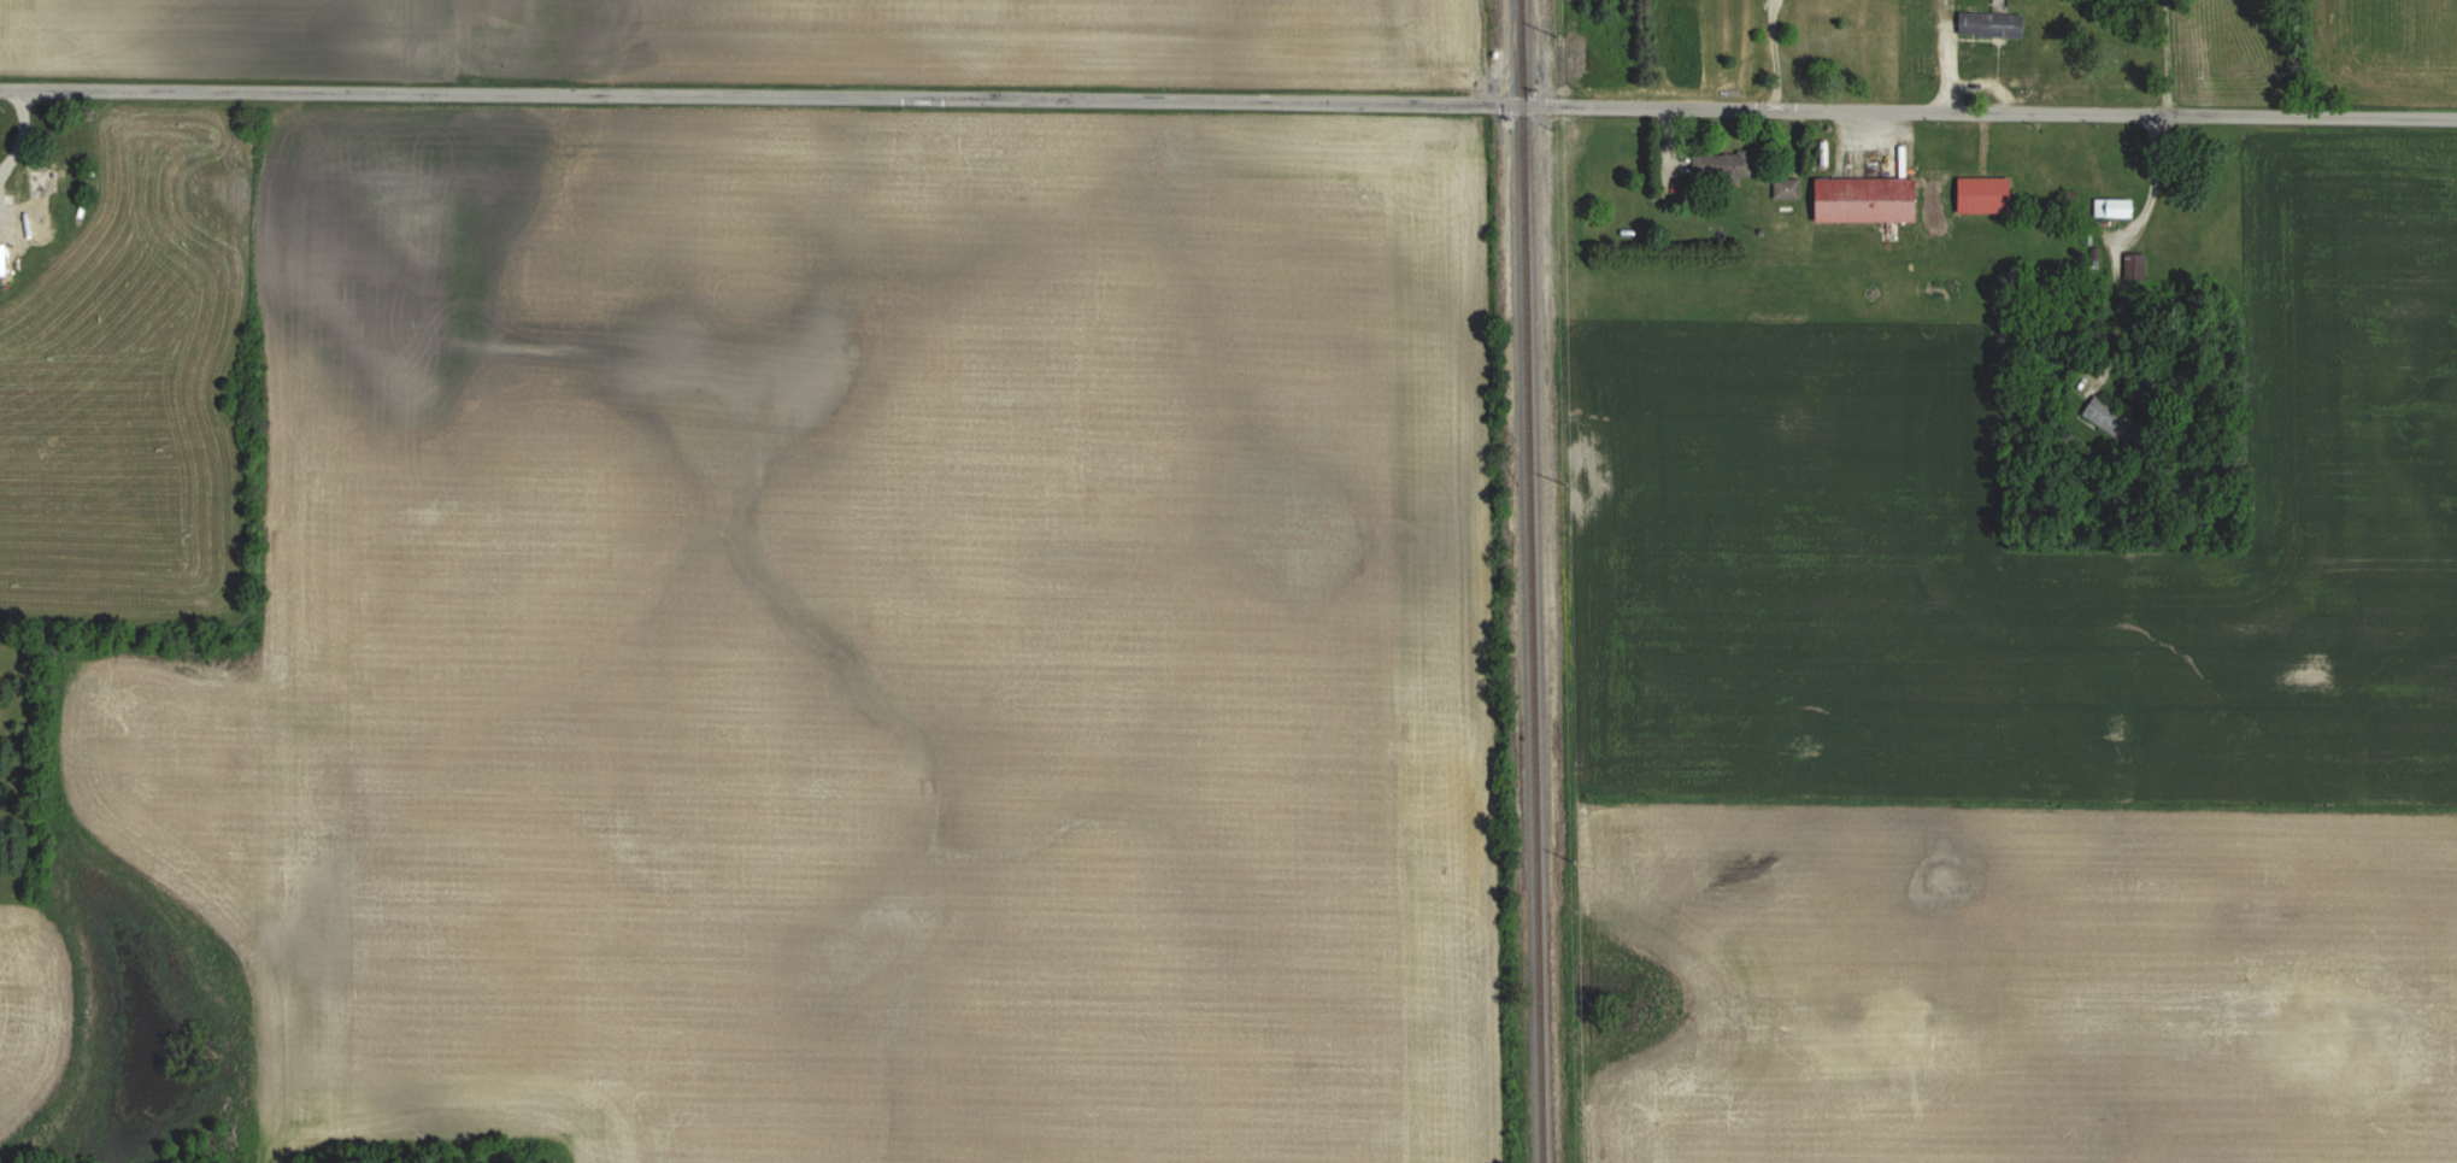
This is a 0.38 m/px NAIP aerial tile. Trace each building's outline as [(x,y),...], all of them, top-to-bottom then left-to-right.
[(2023,13),(1958,13),(1958,37),(2023,37),(2023,13)] [(1753,152),(1692,153),(1693,178),(1754,177),(1753,152)] [(55,171),(30,171),(30,196),(55,196),(55,171)] [(1914,221),(1914,177),(1812,177),(1812,221),(1914,221)] [(2009,178),(1956,178),(1956,213),(2009,213),(2009,178)] [(0,195),(0,242),(10,242),(10,195),(0,195)] [(2130,218),(2130,199),(2095,199),(2095,218),(2130,218)] [(2092,413),(2135,445),(2149,426),(2106,394),(2092,413)]
